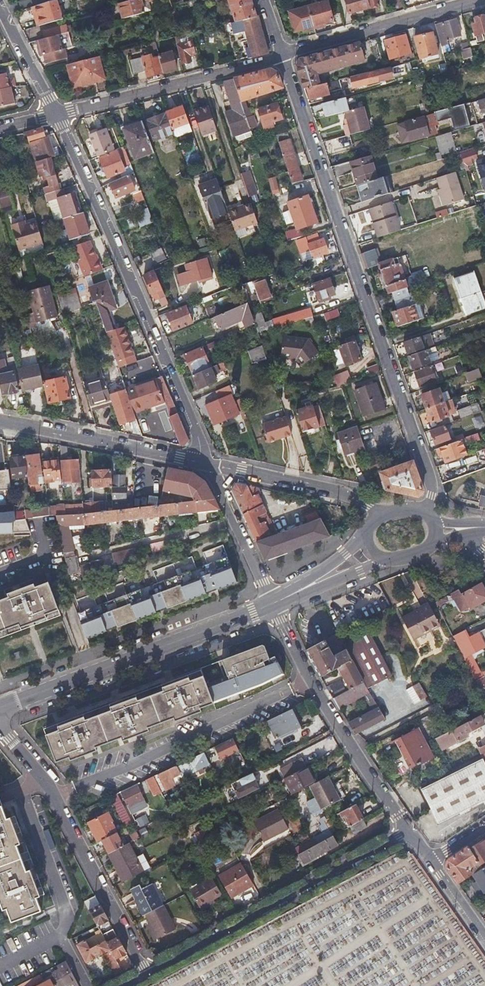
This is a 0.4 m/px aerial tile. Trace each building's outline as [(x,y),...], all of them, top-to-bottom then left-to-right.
[(56,0),(45,4),(33,8),(35,16),(37,15),(41,26),(63,20),(56,0)] [(128,1),(118,4),(122,19),(143,13),(140,0),(131,0),(128,1)] [(256,16),(251,0),(228,0),(235,21),(239,20),(242,19),(256,16)] [(367,0),(346,0),(349,14),(369,9),(367,0)] [(369,9),(378,6),(377,0),(367,0),(369,9)] [(333,21),(330,11),(328,2),(308,7),(314,26),(333,21)] [(314,26),(308,7),(290,12),(295,32),(314,26)] [(256,16),(242,19),(247,38),(241,39),(243,48),(245,48),(248,58),(267,53),(257,16),(256,16)] [(480,40),(482,40),(481,34),(484,33),(484,19),(484,16),(473,19),(475,24),(472,25),(477,41),(480,40)] [(231,22),(224,24),(216,26),(218,33),(234,29),(236,34),(242,33),(239,20),(235,21),(231,22)] [(445,40),(450,38),(459,36),(455,20),(440,24),(434,25),(440,45),(446,43),(445,40)] [(49,38),(68,33),(66,26),(47,31),(49,38)] [(153,42),(158,41),(154,29),(148,31),(151,43),(153,42)] [(45,39),(39,40),(43,56),(45,65),(67,60),(65,50),(73,48),(69,33),(68,33),(49,38),(45,39)] [(438,54),(435,43),(432,33),(415,38),(420,58),(438,54)] [(389,59),(400,56),(411,53),(406,35),(384,41),(389,59)] [(192,41),(186,43),(180,44),(177,36),(172,37),(181,63),(191,61),(190,55),(195,54),(192,41)] [(307,88),(325,83),(324,78),(318,79),(316,72),(365,58),(360,42),(298,59),(296,67),(303,89),(307,88)] [(462,60),(472,57),(470,49),(463,50),(459,52),(462,60)] [(158,57),(163,73),(176,69),(171,52),(157,56),(158,57)] [(66,64),(70,76),(73,88),(104,80),(98,56),(66,64)] [(141,58),(144,70),(146,77),(163,73),(158,57),(151,59),(150,56),(141,58)] [(144,70),(141,58),(141,57),(130,60),(133,73),(144,70)] [(353,87),(372,82),(391,77),(390,73),(403,69),(401,63),(350,77),(353,87)] [(233,79),(243,108),(247,107),(244,101),(282,87),(277,73),(270,69),(233,79)] [(19,105),(12,72),(0,75),(0,109),(19,105)] [(243,108),(233,79),(223,81),(234,117),(227,119),(235,143),(237,143),(238,147),(241,148),(254,144),(249,129),(246,119),(244,112),(243,108)] [(339,80),(325,83),(307,88),(309,99),(329,94),(328,92),(341,89),(339,80)] [(344,97),(333,101),(322,104),(325,116),(344,111),(346,119),(348,124),(344,125),(342,125),(345,136),(368,130),(362,106),(347,110),(344,97)] [(482,98),(470,101),(474,114),(484,111),(484,108),(483,100),(482,98)] [(474,114),(470,101),(462,103),(464,109),(465,109),(471,126),(477,124),(474,114)] [(264,130),(268,128),(273,127),(272,122),(282,118),(276,102),(256,109),(264,130)] [(166,113),(172,129),(188,123),(182,106),(166,113)] [(207,107),(192,112),(200,136),(215,130),(207,107)] [(173,133),(172,129),(166,113),(145,120),(153,140),(173,133)] [(251,117),(246,119),(249,129),(256,127),(253,117),(251,117)] [(404,122),(407,132),(410,141),(428,135),(423,117),(404,122)] [(142,122),(132,125),(123,129),(134,160),(153,153),(142,122)] [(43,131),(43,130),(42,128),(25,133),(28,142),(53,134),(51,131),(47,133),(46,130),(43,131)] [(114,150),(109,140),(104,129),(88,136),(98,157),(114,150)] [(290,139),(289,135),(288,132),(276,136),(293,185),(303,181),(294,156),(288,140),(290,139)] [(451,132),(443,134),(435,137),(438,147),(454,142),(451,132)] [(332,140),(333,144),(334,147),(347,143),(345,136),(332,140)] [(48,139),(28,145),(34,163),(49,159),(53,157),(60,155),(58,149),(52,151),(48,139)] [(454,142),(438,147),(440,154),(456,149),(454,142)] [(4,145),(6,150),(7,155),(13,154),(10,143),(4,145)] [(120,173),(122,178),(134,172),(123,146),(118,148),(126,167),(123,168),(116,152),(98,159),(107,179),(120,173)] [(472,149),(460,153),(460,155),(463,163),(476,160),(472,149)] [(357,185),(377,179),(370,156),(349,162),(357,185)] [(237,161),(239,167),(241,174),(251,171),(247,157),(237,161)] [(34,163),(37,173),(43,171),(48,187),(42,189),(44,194),(58,191),(49,159),(34,163)] [(475,162),(484,191),(484,190),(484,159),(475,162)] [(134,172),(122,178),(109,184),(115,198),(134,190),(136,193),(141,190),(134,172)] [(465,200),(455,172),(437,178),(447,205),(465,200)] [(387,176),(384,177),(389,194),(392,193),(387,176)] [(384,177),(377,179),(357,185),(362,202),(389,194),(384,177)] [(268,181),(269,186),(271,191),(277,189),(274,178),(268,181)] [(216,179),(207,182),(198,185),(207,209),(208,209),(224,203),(216,179)] [(0,186),(0,212),(0,213),(14,209),(7,184),(0,186)] [(62,190),(58,191),(44,194),(46,202),(57,199),(64,219),(81,214),(77,202),(75,203),(72,194),(63,197),(62,190)] [(290,209),(288,209),(287,210),(289,216),(292,215),(294,221),(297,229),(319,222),(309,195),(287,203),(290,209)] [(397,199),(376,206),(378,220),(375,221),(377,236),(395,230),(401,229),(397,199)] [(226,210),(224,203),(208,209),(214,225),(230,220),(226,210)] [(237,206),(226,210),(230,220),(231,224),(233,230),(256,222),(250,204),(238,208),(237,206)] [(402,278),(394,257),(378,263),(373,248),(361,253),(366,269),(377,265),(387,293),(392,292),(406,287),(458,270),(455,261),(458,260),(447,227),(456,224),(460,233),(479,227),(473,206),(401,229),(395,230),(410,275),(402,278)] [(141,228),(154,223),(149,209),(136,213),(141,228)] [(287,223),(294,221),(292,215),(289,216),(287,210),(282,211),(287,223)] [(82,213),(81,214),(64,219),(62,220),(69,241),(89,234),(82,213)] [(230,220),(214,225),(215,229),(219,229),(223,228),(227,226),(230,224),(231,224),(230,220)] [(42,244),(36,223),(26,226),(22,227),(20,222),(11,225),(18,251),(42,244)] [(297,229),(284,234),(286,241),(300,237),(297,229)] [(313,243),(312,240),(311,236),(304,239),(305,243),(303,244),(305,251),(311,250),(316,265),(328,261),(326,254),(328,253),(324,240),(313,243)] [(89,242),(73,248),(84,277),(101,271),(89,242)] [(151,253),(155,264),(168,259),(163,248),(151,253)] [(206,259),(185,266),(187,273),(178,276),(181,286),(198,280),(199,283),(213,278),(206,259)] [(13,263),(18,284),(24,282),(18,262),(13,263)] [(153,271),(147,273),(142,275),(152,298),(158,296),(162,305),(167,303),(153,271)] [(460,296),(467,314),(484,307),(484,303),(473,272),(454,279),(460,296)] [(246,301),(252,299),(257,297),(259,304),(269,300),(265,283),(276,279),(274,273),(251,281),(241,285),(243,293),(246,301)] [(251,281),(249,275),(238,279),(240,283),(241,285),(251,281)] [(319,304),(325,302),(330,300),(329,297),(335,295),(329,279),(312,285),(319,304)] [(107,332),(118,328),(113,313),(119,311),(109,283),(89,290),(94,303),(97,302),(107,332)] [(234,297),(243,293),(241,285),(240,283),(230,287),(234,297)] [(26,292),(30,307),(35,323),(56,317),(47,286),(26,292)] [(408,294),(406,287),(392,292),(398,309),(392,311),(397,327),(423,318),(418,303),(416,303),(412,292),(408,294)] [(239,331),(254,325),(250,313),(247,304),(214,317),(219,330),(236,323),(239,331)] [(166,313),(169,322),(173,331),(192,323),(185,306),(166,313)] [(310,306),(272,318),(275,326),(304,317),(312,314),(310,306)] [(275,326),(272,318),(263,321),(259,310),(250,313),(254,325),(257,332),(275,326)] [(306,323),(314,320),(312,314),(304,317),(306,323)] [(234,327),(237,333),(239,331),(236,323),(219,330),(220,333),(234,327)] [(125,326),(118,328),(107,332),(117,361),(134,355),(125,326)] [(429,334),(404,343),(408,355),(434,346),(429,334)] [(346,338),(347,340),(347,342),(339,345),(346,364),(361,358),(353,336),(346,338)] [(305,362),(309,359),(314,355),(311,351),(314,349),(307,339),(283,337),(281,357),(295,358),(299,355),(305,362)] [(185,356),(191,371),(208,365),(203,352),(225,343),(223,338),(201,347),(202,349),(185,356)] [(262,346),(246,352),(252,366),(266,361),(262,346)] [(409,357),(411,363),(413,369),(440,359),(436,348),(409,357)] [(295,370),(305,362),(299,355),(295,358),(299,363),(294,368),(295,370)] [(14,373),(7,374),(3,359),(0,360),(0,384),(2,395),(18,391),(14,373)] [(198,389),(207,385),(216,382),(212,374),(225,369),(222,363),(192,375),(198,389)] [(21,391),(43,386),(42,383),(40,372),(38,365),(17,371),(21,391)] [(413,374),(415,381),(418,388),(436,381),(431,367),(413,374)] [(56,368),(40,372),(42,383),(44,382),(59,379),(56,368)] [(465,373),(467,378),(469,383),(482,378),(478,368),(465,373)] [(344,384),(343,381),(350,378),(346,370),(333,374),(337,386),(344,384)] [(102,376),(82,382),(83,386),(103,379),(102,376)] [(48,403),(59,400),(70,398),(64,377),(59,379),(44,382),(48,403)] [(83,386),(89,405),(109,399),(108,397),(103,379),(83,386)] [(127,391),(133,409),(163,400),(157,384),(156,381),(126,389),(127,391)] [(162,382),(157,384),(163,400),(180,446),(181,446),(187,440),(162,382)] [(355,390),(364,415),(383,408),(375,384),(363,388),(355,390)] [(226,388),(215,392),(219,399),(205,405),(213,424),(244,411),(240,400),(233,403),(226,388)] [(427,409),(444,402),(439,390),(422,397),(427,409)] [(133,409),(127,391),(108,397),(109,399),(110,402),(117,425),(136,419),(133,409)] [(311,397),(306,399),(302,400),(304,408),(297,410),(308,444),(329,438),(318,403),(314,405),(311,397)] [(110,402),(109,399),(89,405),(89,408),(110,402)] [(449,417),(444,402),(427,409),(427,410),(432,423),(435,422),(449,417)] [(472,416),(471,412),(469,409),(457,413),(460,421),(472,416)] [(285,416),(261,424),(267,442),(291,434),(285,416)] [(452,424),(449,417),(435,422),(437,429),(452,424)] [(358,426),(338,432),(344,453),(364,447),(358,426)] [(430,434),(433,439),(435,445),(451,439),(446,428),(430,434)] [(442,456),(446,464),(458,460),(466,456),(461,444),(468,442),(469,444),(481,440),(478,434),(465,439),(457,442),(436,450),(439,457),(442,456)] [(37,455),(24,456),(27,476),(28,486),(36,485),(35,475),(40,475),(37,455)] [(27,476),(24,456),(9,458),(12,478),(27,476)] [(62,461),(63,472),(64,483),(76,482),(76,477),(81,477),(79,459),(62,461)] [(422,491),(411,460),(379,472),(385,489),(418,496),(422,491)] [(458,460),(446,464),(448,471),(460,467),(458,460)] [(60,461),(42,463),(44,482),(62,480),(60,461)] [(195,500),(196,500),(213,498),(203,480),(191,474),(167,468),(163,490),(192,496),(195,500)] [(111,469),(102,470),(93,471),(94,486),(112,484),(111,469)] [(127,484),(125,484),(124,484),(122,473),(113,474),(114,484),(112,484),(114,499),(128,497),(127,484)] [(239,508),(253,539),(255,542),(264,562),(330,538),(321,520),(275,535),(253,487),(236,483),(230,490),(239,508)] [(213,498),(196,500),(197,511),(212,510),(213,515),(220,514),(213,498)] [(102,510),(107,509),(106,500),(95,502),(94,499),(83,500),(85,512),(102,510)] [(114,509),(121,508),(139,506),(138,500),(129,501),(129,503),(114,505),(114,509)] [(180,502),(177,502),(178,513),(180,513),(181,516),(188,515),(188,512),(197,511),(196,500),(195,500),(180,502)] [(177,502),(159,504),(161,515),(178,513),(177,502)] [(158,504),(140,506),(141,517),(161,515),(159,504),(158,504)] [(139,506),(121,508),(122,519),(141,517),(140,506),(139,506)] [(66,507),(48,509),(49,515),(57,515),(67,514),(66,507)] [(32,510),(33,514),(33,517),(49,515),(48,509),(48,508),(32,510)] [(107,509),(102,510),(104,521),(122,519),(121,508),(114,509),(107,509)] [(104,521),(102,510),(85,512),(86,523),(104,521)] [(86,523),(85,512),(67,514),(57,515),(68,577),(78,574),(75,553),(73,553),(71,539),(65,540),(63,529),(62,526),(71,525),(86,523)] [(174,537),(163,540),(164,549),(175,545),(174,537)] [(164,549),(163,540),(151,543),(152,554),(164,549)] [(137,546),(125,549),(112,552),(114,566),(126,563),(127,563),(139,559),(137,546)] [(227,558),(76,614),(86,638),(236,582),(227,558)] [(103,572),(101,558),(90,560),(90,561),(92,576),(103,572)] [(469,607),(470,607),(476,604),(478,608),(482,606),(480,602),(484,599),(484,594),(479,583),(459,594),(457,590),(450,594),(460,611),(469,606),(469,607)] [(58,611),(49,587),(36,591),(35,588),(6,599),(7,602),(0,605),(0,632),(16,627),(18,631),(47,620),(45,616),(58,611)] [(443,602),(436,606),(438,610),(445,606),(443,602)] [(420,609),(430,629),(438,624),(428,606),(420,609)] [(412,638),(430,629),(420,609),(401,619),(412,638)] [(484,644),(478,632),(469,637),(465,629),(451,636),(463,659),(470,655),(484,646),(484,645),(484,644)] [(350,660),(362,683),(366,691),(389,678),(366,632),(342,644),(346,651),(350,660)] [(350,660),(346,651),(332,656),(324,641),(305,650),(319,678),(338,667),(350,660)] [(45,737),(55,764),(68,759),(70,763),(96,752),(95,748),(121,738),(122,742),(149,731),(148,727),(173,717),(174,721),(201,710),(199,707),(280,675),(275,661),(263,664),(261,660),(267,657),(262,644),(260,643),(198,668),(201,675),(188,680),(187,677),(161,687),(163,690),(137,700),(136,697),(109,708),(110,711),(84,721),(83,718),(57,729),(58,732),(45,737)] [(275,661),(272,655),(267,657),(261,660),(263,664),(275,661)] [(475,666),(470,655),(463,659),(475,683),(482,679),(475,666)] [(362,683),(350,660),(338,667),(350,689),(362,683)] [(366,691),(362,683),(350,689),(333,699),(339,709),(361,697),(366,708),(372,704),(366,691)] [(410,688),(413,695),(417,702),(422,700),(415,686),(410,688)] [(465,710),(446,720),(452,732),(475,718),(464,696),(459,698),(465,710)] [(372,704),(366,708),(369,715),(376,711),(372,704)] [(267,722),(271,730),(274,738),(300,726),(292,710),(267,722)] [(349,725),(352,731),(355,736),(382,723),(376,711),(369,715),(349,725)] [(433,742),(436,747),(438,751),(465,736),(463,733),(480,723),(477,717),(475,718),(452,732),(433,742)] [(396,744),(403,758),(411,772),(431,762),(416,734),(396,744)] [(233,738),(214,747),(220,759),(238,750),(233,738)] [(472,808),(484,800),(484,746),(476,750),(482,760),(453,776),(472,808)] [(178,764),(182,772),(195,766),(198,771),(205,767),(203,764),(208,761),(204,752),(178,764)] [(282,769),(286,776),(306,767),(309,765),(322,759),(318,752),(282,769)] [(171,777),(182,772),(178,764),(154,775),(162,790),(165,789),(175,785),(171,777)] [(318,783),(309,765),(306,767),(315,785),(318,783)] [(309,788),(315,785),(306,767),(286,776),(283,778),(287,787),(292,796),(309,788)] [(238,797),(248,792),(259,786),(252,773),(231,783),(238,797)] [(438,826),(472,808),(453,776),(451,777),(421,794),(438,826)] [(279,780),(288,798),(292,796),(287,787),(283,778),(279,780)] [(318,783),(315,785),(309,788),(321,811),(340,801),(328,778),(318,783)] [(136,786),(129,790),(121,794),(128,807),(143,800),(136,786)] [(124,827),(128,825),(132,822),(127,812),(123,813),(114,795),(109,797),(124,827)] [(40,910),(35,897),(39,896),(29,870),(26,871),(16,845),(19,844),(9,817),(6,818),(0,804),(0,909),(1,911),(5,909),(10,922),(40,910)] [(351,825),(363,819),(355,804),(340,812),(343,817),(345,816),(351,825)] [(96,841),(100,839),(115,832),(109,821),(110,820),(106,811),(87,821),(96,841)] [(253,824),(258,834),(263,844),(288,831),(278,811),(253,824)] [(140,827),(150,822),(146,814),(137,819),(140,827)] [(187,817),(190,823),(196,820),(192,814),(187,817)] [(367,826),(363,819),(351,825),(349,826),(353,833),(367,826)] [(142,838),(150,836),(147,827),(140,829),(142,838)] [(140,837),(137,832),(135,828),(128,832),(132,840),(140,837)] [(193,833),(195,837),(197,841),(204,837),(200,829),(193,833)] [(100,839),(107,853),(122,846),(115,832),(100,839)] [(299,854),(301,858),(304,862),(338,843),(333,835),(299,854)] [(483,861),(484,859),(484,840),(481,842),(479,839),(467,847),(478,863),(483,861)] [(122,846),(107,853),(122,882),(142,872),(127,843),(122,846)] [(482,868),(478,863),(467,847),(447,860),(446,868),(452,877),(457,884),(471,875),(482,868)] [(241,864),(230,871),(218,877),(231,898),(253,885),(241,864)] [(478,897),(484,892),(484,866),(482,868),(471,875),(475,881),(479,886),(474,889),(478,897)] [(213,879),(202,885),(191,892),(200,908),(213,900),(223,895),(213,879)] [(470,884),(474,889),(479,886),(475,881),(470,884)] [(141,889),(139,885),(129,890),(135,900),(137,899),(140,905),(137,907),(142,917),(145,915),(163,905),(151,884),(141,889)] [(84,901),(95,923),(98,922),(99,924),(108,919),(95,895),(84,901)] [(215,903),(213,900),(200,908),(202,911),(215,903)] [(176,929),(163,905),(145,915),(150,923),(158,938),(176,929)] [(154,940),(158,938),(150,923),(146,925),(154,940)] [(102,935),(104,939),(115,933),(113,929),(102,935)] [(109,949),(111,951),(113,956),(116,955),(118,957),(125,953),(117,937),(106,943),(109,949)] [(86,961),(109,949),(106,943),(105,940),(90,948),(85,940),(76,944),(86,961)] [(113,956),(111,951),(105,954),(116,975),(122,972),(113,956)] [(56,982),(59,985),(63,985),(71,982),(73,985),(77,985),(78,985),(65,961),(57,965),(61,972),(53,976),(56,982)] [(52,974),(50,969),(17,985),(30,985),(52,974)]
